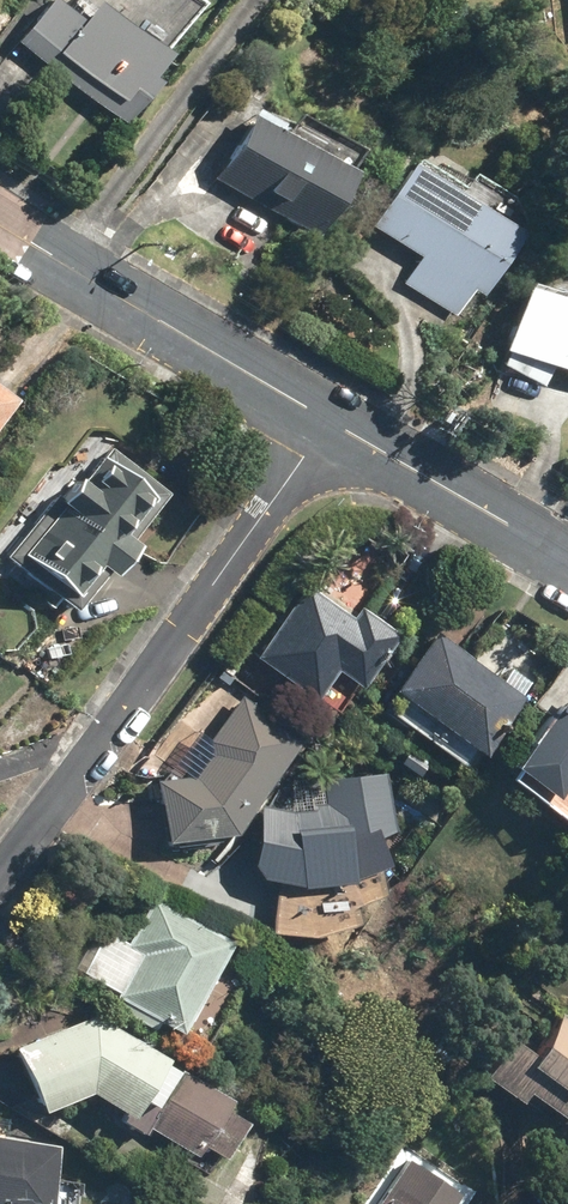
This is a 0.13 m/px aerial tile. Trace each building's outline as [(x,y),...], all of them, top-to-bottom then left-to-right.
[(19,44),(127,126),(160,82),(156,79),(172,58),(98,1),(85,18),(61,0),(52,0),(19,44)] [(295,125),(262,108),(221,187),(320,238),(367,148),(300,114),(295,125)] [(527,230),(417,164),(377,230),(419,256),(403,283),(460,318),(476,291),(486,298),(527,230)] [(552,369),(567,373),(567,298),(527,286),(507,356),(527,362),(522,379),(548,386),(552,369)] [(20,401),(0,387),(0,428),(20,401)] [(171,497),(110,448),(66,501),(58,495),(12,552),(83,610),(110,576),(114,579),(145,541),(139,536),(171,497)] [(355,612),(308,578),(251,654),(313,701),(336,670),(361,689),(403,634),(361,603),(355,612)] [(394,687),(402,694),(389,712),(462,764),(475,746),(486,755),(528,697),(436,630),(394,687)] [(242,692),(203,741),(214,749),(192,776),(156,780),(165,841),(235,833),(254,805),(300,739),(242,692)] [(515,765),(555,799),(567,783),(567,701),(515,765)] [(324,775),(324,801),(312,801),(312,809),(279,809),(279,805),(254,805),(254,879),(278,879),(278,891),(351,891),(351,882),(386,866),(386,831),(393,831),(394,775),(324,775)] [(153,894),(128,941),(96,923),(71,968),(121,995),(112,1011),(152,1032),(159,1019),(182,1031),(233,937),(153,894)] [(566,1005),(538,1044),(511,1025),(479,1070),(521,1101),(528,1092),(559,1115),(567,1103),(567,1006),(566,1005)] [(90,1091),(124,1110),(118,1121),(146,1137),(152,1126),(200,1154),(206,1145),(226,1157),(249,1117),(228,1105),(232,1097),(165,1058),(167,1055),(96,1014),(15,1047),(45,1112),(90,1091)] [(0,1136),(0,1203),(73,1203),(77,1176),(59,1174),(63,1145),(0,1136)] [(409,1156),(377,1203),(471,1203),(474,1199),(409,1156)]
